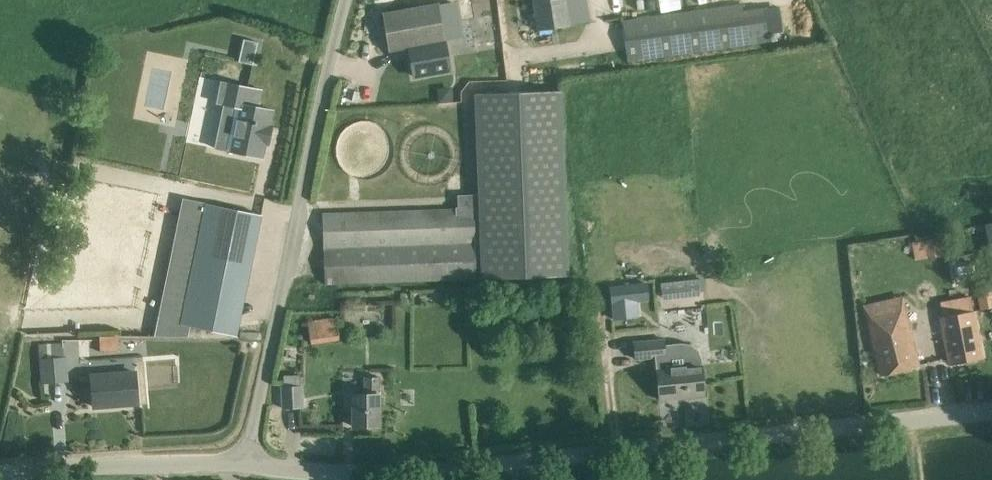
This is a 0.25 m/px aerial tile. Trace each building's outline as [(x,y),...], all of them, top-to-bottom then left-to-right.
[(539,31),(573,25),(569,0),(535,0),(539,31)] [(450,69),(439,3),(383,12),(389,51),(410,48),(414,76),(450,69)] [(741,3),(623,20),(629,60),(765,41),(760,7),(742,10),(741,3)] [(253,64),(257,43),(244,39),(239,61),(253,64)] [(216,148),(261,157),(264,141),(268,141),(271,125),(268,125),(271,109),(257,107),(261,89),(222,82),(218,103),(225,104),(216,148)] [(437,100),(452,99),(451,84),(437,85),(437,100)] [(563,91),(477,95),(484,281),(570,277),(563,91)] [(260,214),(191,199),(166,319),(235,333),(260,214)] [(477,278),(475,207),(323,212),(325,283),(477,278)] [(942,255),(940,238),(926,240),(929,257),(942,255)] [(698,291),(697,279),(662,283),(663,295),(698,291)] [(614,318),(626,317),(624,301),(636,300),(648,299),(647,283),(611,287),(614,318)] [(978,292),(982,308),(991,305),(991,288),(978,292)] [(705,294),(665,296),(665,305),(705,303),(705,294)] [(373,302),(373,324),(394,324),(394,302),(373,302)] [(920,365),(906,309),(867,318),(881,374),(920,365)] [(983,358),(972,310),(939,317),(950,364),(983,358)] [(339,339),(336,318),(308,322),(311,343),(339,339)] [(118,349),(118,335),(100,335),(101,349),(118,349)] [(705,394),(703,364),(702,364),(701,359),(698,351),(691,345),(681,343),(665,344),(665,340),(634,342),(635,358),(655,357),(659,399),(705,394)] [(63,354),(62,341),(39,343),(42,382),(68,380),(66,354),(63,354)] [(138,403),(136,372),(91,375),(94,406),(138,403)] [(299,375),(284,376),(285,385),(283,386),(284,408),(302,408),(302,382),(300,382),(299,375)] [(365,394),(353,393),(353,425),(380,425),(381,395),(379,394),(379,378),(365,377),(365,394)]
